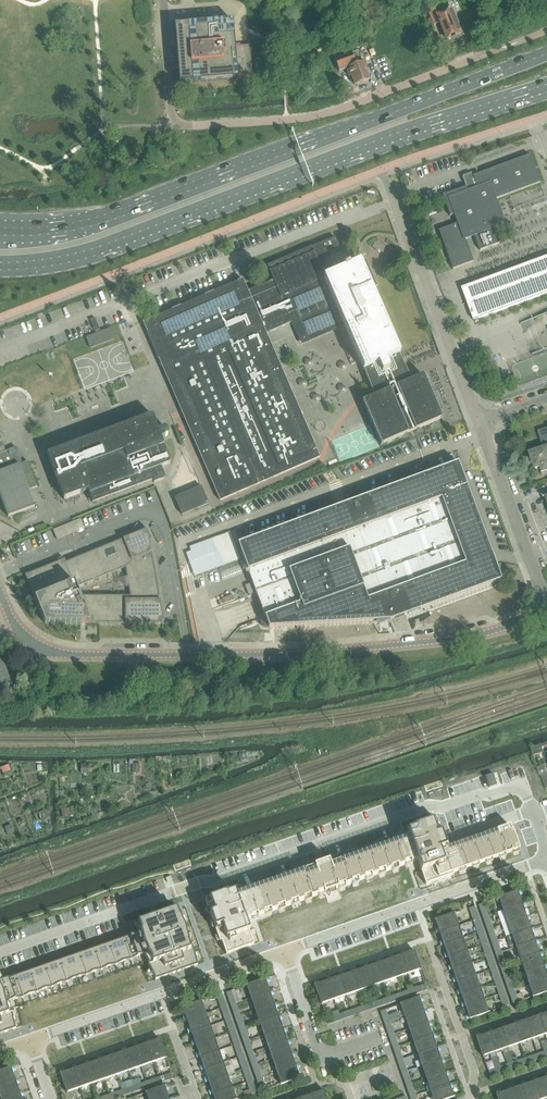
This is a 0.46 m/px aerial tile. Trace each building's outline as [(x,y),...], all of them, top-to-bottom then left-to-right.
[(428,12),(434,26),(441,23),(448,40),(454,38),(456,38),(460,37),(460,35),(462,35),(458,25),(459,24),(457,20),(455,20),(451,10),(438,15),(436,9),(428,12)] [(233,20),(175,25),(179,84),(238,79),(238,76),(252,75),(251,59),(248,59),(247,46),(235,47),(233,20)] [(340,72),(347,69),(350,77),(352,76),(355,85),(370,80),(367,71),(369,70),(366,62),(357,65),(352,52),(335,59),(340,72)] [(443,196),(450,216),(455,214),(458,223),(439,231),(453,269),(474,262),(465,239),(474,236),(480,251),(500,243),(494,228),(505,224),(496,199),(540,183),(530,155),(473,176),(474,177),(465,180),(467,187),(443,196)] [(368,281),(364,272),(361,263),(350,268),(349,265),(348,266),(336,238),(312,248),(312,247),(268,266),(274,281),(248,292),(243,280),(144,323),(220,501),(266,481),(320,457),(267,334),(292,323),(302,345),(346,326),(364,369),(364,370),(365,370),(375,397),(363,402),(363,403),(364,403),(382,445),(381,445),(381,446),(443,419),(442,419),(424,377),(425,376),(424,376),(411,381),(399,356),(400,355),(399,354),(368,281)] [(462,288),(474,321),(546,294),(546,257),(462,288)] [(82,300),(94,296),(92,291),(80,295),(82,300)] [(434,334),(432,326),(428,327),(425,318),(413,321),(418,339),(434,334)] [(143,366),(89,382),(98,416),(153,400),(143,366)] [(499,368),(491,371),(494,379),(502,376),(499,368)] [(47,455),(64,500),(88,491),(93,503),(154,480),(154,483),(165,479),(161,467),(170,464),(170,463),(164,447),(164,446),(161,439),(166,437),(167,436),(168,435),(169,433),(168,431),(168,430),(166,429),(165,428),(163,429),(158,430),(153,415),(47,455)] [(539,431),(544,448),(546,447),(546,429),(539,431)] [(8,517),(8,518),(35,507),(35,506),(34,507),(28,491),(37,487),(28,462),(22,464),(16,448),(5,452),(5,451),(4,451),(0,440),(0,494),(8,517)] [(544,448),(530,453),(535,470),(541,468),(543,473),(546,472),(546,447),(544,448)] [(343,505),(238,544),(248,569),(257,592),(265,614),(266,617),(263,619),(261,621),(261,623),(262,626),(264,628),(267,628),(270,627),(276,627),(283,627),(376,621),(378,627),(390,622),(389,621),(391,620),(393,620),(407,615),(471,591),(501,580),(494,561),(492,554),(458,463),(421,476),(362,498),(352,502),(343,505)] [(317,473),(310,475),(312,481),(319,479),(317,473)] [(172,499),(180,517),(209,505),(202,486),(174,498),(172,499)] [(73,521),(53,529),(57,540),(77,532),(73,521)] [(164,623),(148,529),(66,562),(65,559),(25,575),(33,593),(45,623),(81,623),(100,623),(164,623)] [(251,583),(245,585),(249,595),(255,593),(251,583)] [(11,670),(6,655),(0,657),(0,674),(11,670)] [(541,745),(531,749),(534,756),(544,753),(542,748),(541,745)] [(9,764),(1,766),(3,773),(11,770),(9,764)] [(537,768),(540,776),(546,774),(546,773),(544,765),(537,768)] [(493,773),(485,776),(490,788),(497,785),(493,773)] [(69,808),(61,809),(62,817),(69,816),(69,808)] [(45,809),(38,812),(42,821),(49,818),(45,809)] [(235,890),(206,900),(208,908),(210,907),(212,913),(210,913),(213,921),(215,920),(217,926),(215,927),(217,932),(218,936),(220,941),(222,941),(226,954),(254,944),(246,920),(258,916),(272,911),(279,909),(278,907),(284,905),(284,907),(285,907),(292,904),(291,902),(297,900),(298,902),(305,900),(305,898),(310,896),(311,898),(312,897),(319,895),(318,893),(324,891),(324,893),(339,888),(338,886),(344,884),(345,886),(352,883),(352,881),(357,879),(358,881),(365,879),(366,879),(365,877),(371,875),(371,877),(378,874),(379,874),(378,872),(384,870),(385,872),(392,869),(392,867),(397,865),(398,867),(418,860),(426,884),(454,875),(453,873),(459,870),(459,868),(464,866),(465,868),(466,868),(473,866),(472,864),(478,862),(478,864),(479,863),(486,861),(485,859),(491,857),(492,859),(493,859),(499,856),(499,854),(504,852),(505,854),(506,854),(513,852),(512,850),(518,848),(518,850),(520,849),(513,830),(512,830),(511,830),(500,834),(499,833),(485,838),(472,842),(459,847),(447,851),(443,839),(441,833),(439,833),(437,828),(439,827),(436,819),(407,830),(411,839),(398,844),(384,848),(371,853),(358,857),(344,862),(343,862),(344,864),(332,868),(329,860),(315,865),(317,872),(305,876),(304,873),(303,873),(290,878),(277,883),(263,887),(250,892),(237,897),(235,890)] [(11,824),(5,826),(8,835),(14,833),(11,824)] [(499,897),(503,910),(522,904),(519,895),(521,895),(520,891),(518,891),(499,897)] [(503,910),(507,922),(526,916),(523,908),(525,907),(524,903),(522,904),(503,910)] [(16,1028),(12,1013),(9,1003),(15,999),(23,998),(30,994),(38,993),(45,989),(53,987),(59,984),(67,982),(74,978),(77,978),(79,977),(87,975),(94,972),(102,970),(109,966),(117,965),(124,961),(131,960),(138,956),(146,955),(149,965),(156,979),(198,964),(194,949),(185,929),(180,908),(135,924),(138,933),(1,981),(0,978),(0,1034),(16,1028)] [(438,933),(440,932),(459,926),(455,913),(435,919),(435,920),(436,920),(439,928),(437,929),(438,933)] [(507,922),(512,935),(531,928),(528,920),(530,919),(528,915),(526,916),(507,922)] [(444,944),(463,938),(459,926),(440,932),(443,940),(441,941),(443,945),(444,944)] [(516,947),(535,941),(532,932),(534,932),(532,928),(531,928),(512,935),(516,947)] [(449,957),(468,950),(463,938),(444,944),(447,953),(446,953),(447,957),(449,957)] [(516,947),(520,959),(539,953),(536,945),(538,944),(537,940),(535,941),(516,947)] [(401,953),(402,955),(408,974),(421,970),(414,950),(414,951),(406,954),(405,952),(401,953)] [(453,969),(472,963),(468,950),(449,957),(452,965),(450,966),(451,970),(453,969)] [(520,959),(525,972),(543,965),(541,957),(542,956),(541,952),(539,953),(520,959)] [(389,959),(396,978),(408,974),(402,955),(393,958),(393,956),(389,958),(389,959)] [(384,983),(396,978),(389,959),(381,962),(380,961),(376,962),(377,964),(384,983)] [(457,981),(476,975),(472,963),(453,969),(456,977),(454,978),(455,982),(457,981)] [(371,987),(384,983),(377,964),(369,967),(368,965),(364,966),(365,968),(371,987)] [(546,978),(546,976),(545,969),(546,969),(545,965),(543,965),(525,972),(529,984),(546,978)] [(359,991),(371,987),(365,968),(356,971),(356,969),(352,970),(352,972),(359,991)] [(347,995),(359,991),(352,972),(344,975),(343,973),(339,975),(340,977),(347,995)] [(461,994),(480,987),(476,975),(457,981),(460,990),(458,990),(460,994),(461,994)] [(334,1000),(347,995),(340,977),(332,979),(331,978),(327,979),(328,981),(334,1000)] [(266,978),(247,985),(251,998),(270,991),(267,983),(269,982),(267,978),(266,979),(266,978)] [(533,997),(546,992),(546,978),(529,984),(533,997)] [(321,1004),(334,1000),(328,981),(320,984),(319,982),(315,983),(315,985),(321,1004)] [(480,987),(461,994),(464,1002),(463,1003),(464,1007),(466,1006),(485,1000),(480,987)] [(270,991),(251,998),(255,1010),(274,1004),(271,995),(273,995),(272,991),(270,991)] [(405,1017),(424,1010),(421,1002),(423,1001),(421,997),(420,998),(420,997),(400,1004),(405,1017)] [(188,1020),(207,1013),(202,1000),(183,1007),(183,1008),(186,1016),(184,1016),(186,1020),(188,1020)] [(466,1006),(469,1014),(467,1015),(468,1019),(470,1018),(470,1019),(489,1012),(485,1000),(466,1006)] [(255,1010),(260,1023),(278,1016),(276,1008),(277,1007),(276,1003),(274,1004),(255,1010)] [(405,1017),(409,1029),(428,1022),(425,1014),(427,1014),(425,1010),(424,1010),(405,1017)] [(338,1011),(332,1013),(334,1016),(335,1022),(341,1020),(339,1014),(338,1011)] [(398,1012),(388,1016),(390,1022),(400,1018),(398,1013),(398,1012)] [(192,1032),(211,1026),(207,1013),(188,1020),(191,1028),(189,1029),(190,1033),(192,1032)] [(543,1014),(542,1013),(538,1014),(539,1016),(545,1035),(546,1034),(546,1013),(543,1014)] [(278,1016),(260,1023),(264,1035),(283,1028),(280,1020),(282,1019),(280,1015),(278,1016)] [(545,1035),(539,1016),(531,1019),(530,1017),(526,1018),(526,1020),(533,1039),(545,1035)] [(533,1039),(526,1020),(518,1023),(518,1021),(514,1023),(514,1024),(521,1043),(533,1039)] [(413,1041),(432,1035),(429,1027),(431,1026),(430,1022),(428,1023),(428,1022),(409,1029),(413,1041)] [(521,1043),(514,1024),(506,1027),(505,1026),(501,1027),(502,1029),(508,1048),(521,1043)] [(215,1038),(211,1026),(192,1032),(195,1040),(193,1041),(195,1045),(196,1044),(215,1038)] [(283,1028),(264,1035),(268,1047),(287,1041),(284,1032),(286,1032),(284,1028),(283,1028)] [(508,1048),(502,1029),(494,1032),(493,1030),(489,1031),(490,1033),(489,1033),(496,1052),(503,1050),(508,1048)] [(489,1033),(481,1036),(481,1034),(477,1036),(477,1037),(476,1037),(483,1056),(490,1054),(496,1052),(489,1033)] [(413,1041),(418,1054),(436,1047),(434,1039),(435,1038),(434,1034),(432,1035),(413,1041)] [(201,1057),(219,1050),(215,1038),(196,1044),(199,1053),(197,1053),(199,1057),(201,1057)] [(154,1062),(167,1058),(160,1039),(159,1039),(151,1042),(151,1040),(147,1042),(147,1043),(147,1044),(154,1062)] [(287,1041),(268,1047),(272,1059),(291,1053),(288,1045),(290,1044),(289,1040),(287,1041)] [(135,1048),(141,1067),(154,1062),(147,1044),(139,1046),(138,1045),(134,1046),(135,1048)] [(418,1054),(422,1066),(441,1059),(438,1051),(440,1051),(438,1047),(436,1047),(418,1054)] [(141,1067),(135,1048),(127,1051),(126,1049),(122,1050),(123,1052),(129,1071),(141,1067)] [(508,1048),(503,1050),(508,1064),(510,1070),(512,1069),(514,1068),(515,1068),(513,1062),(508,1048)] [(404,1053),(408,1061),(418,1056),(414,1049),(404,1053)] [(224,1062),(219,1050),(201,1057),(204,1065),(202,1066),(203,1070),(205,1069),(224,1062)] [(110,1056),(117,1075),(129,1071),(123,1052),(114,1055),(114,1053),(110,1055),(110,1056)] [(291,1053),(272,1059),(277,1072),(296,1065),(293,1057),(294,1056),(293,1052),(291,1053)] [(496,1052),(490,1054),(495,1069),(497,1074),(499,1074),(501,1073),(503,1072),(501,1067),(496,1052)] [(117,1075),(110,1056),(102,1059),(101,1057),(97,1059),(98,1061),(105,1080),(117,1075)] [(422,1066),(426,1078),(445,1072),(442,1064),(444,1063),(443,1059),(441,1059),(422,1066)] [(105,1080),(98,1061),(90,1064),(89,1062),(85,1063),(86,1065),(92,1084),(105,1080)] [(209,1081),(228,1075),(224,1062),(205,1069),(208,1077),(206,1078),(208,1082),(209,1081)] [(92,1084),(86,1065),(77,1068),(77,1066),(73,1067),(73,1069),(80,1088),(92,1084)] [(296,1065),(277,1072),(281,1085),(300,1078),(300,1077),(300,1078),(297,1069),(299,1069),(297,1065),(296,1065)] [(0,1071),(0,1085),(15,1080),(13,1072),(14,1071),(13,1067),(12,1067),(11,1067),(0,1071)] [(80,1088),(73,1069),(65,1072),(65,1070),(61,1072),(61,1073),(60,1073),(67,1093),(80,1088)] [(430,1091),(449,1084),(446,1076),(448,1075),(447,1071),(445,1072),(426,1078),(429,1086),(430,1091)] [(232,1087),(228,1075),(209,1081),(212,1090),(210,1090),(212,1094),(214,1094),(232,1087)] [(546,1077),(538,1080),(537,1078),(533,1080),(534,1082),(540,1098),(545,1098),(546,1098),(546,1079),(546,1077)] [(1,1098),(20,1092),(17,1084),(19,1083),(17,1079),(15,1080),(0,1085),(0,1096),(1,1098)] [(534,1082),(526,1084),(525,1083),(521,1084),(522,1086),(526,1098),(540,1098),(534,1082)] [(433,1098),(448,1098),(454,1097),(454,1096),(451,1088),(452,1088),(451,1084),(449,1084),(430,1091),(433,1098)] [(146,1092),(148,1098),(168,1098),(169,1098),(166,1090),(168,1090),(167,1086),(165,1086),(165,1085),(146,1092)] [(522,1086),(513,1089),(513,1087),(509,1088),(509,1090),(512,1098),(526,1098),(522,1086)] [(232,1087),(214,1094),(215,1098),(237,1098),(232,1087)] [(311,1095),(313,1098),(327,1098),(324,1090),(323,1090),(323,1091),(315,1093),(315,1092),(311,1093),(311,1095)] [(509,1090),(501,1093),(501,1091),(497,1093),(497,1094),(496,1094),(498,1098),(512,1098),(509,1090)]
